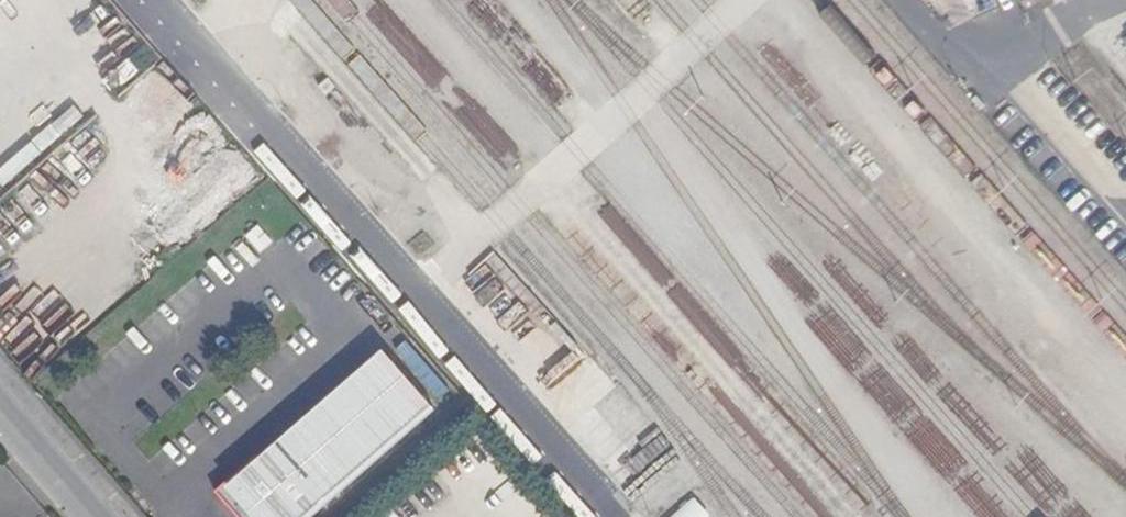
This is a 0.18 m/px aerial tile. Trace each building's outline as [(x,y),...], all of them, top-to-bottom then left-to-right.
[(426,407),(383,356),(258,465),(250,456),(211,491),(235,516),(301,516),(426,407)] [(671,516),(709,516),(711,515),(695,496),(671,516)]
